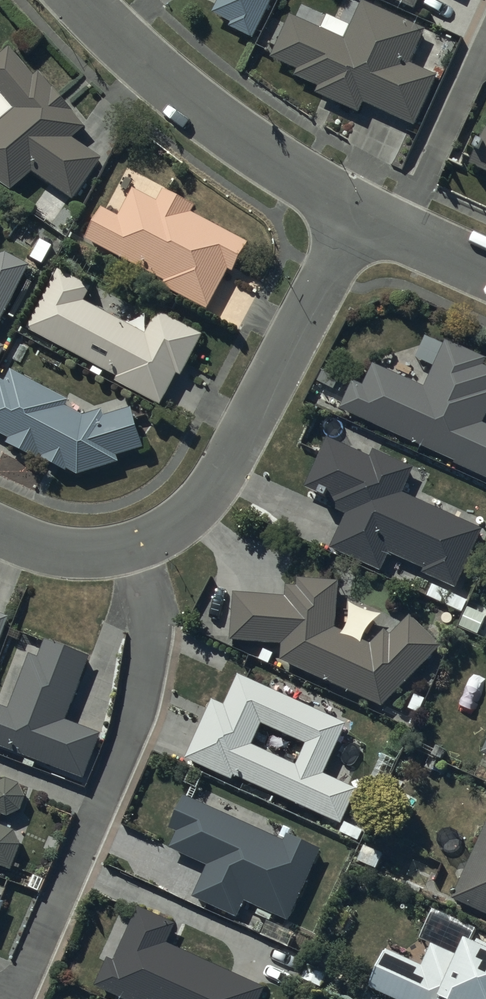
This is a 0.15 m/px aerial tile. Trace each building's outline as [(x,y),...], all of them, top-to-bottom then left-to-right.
[(213,18),(232,27),(230,32),(253,43),(274,0),(221,0),(213,18)] [(414,15),(421,0),(382,0),(414,15)] [(328,20),(322,33),(291,20),(272,63),(298,74),(295,80),(318,91),(315,98),(358,118),(363,108),(414,131),(437,81),(410,68),(426,34),(362,6),(351,30),(328,20)] [(9,53),(0,61),(0,95),(16,114),(0,127),(0,188),(11,196),(33,178),(73,205),(101,163),(73,144),(86,132),(41,78),(34,84),(9,53)] [(470,172),(485,179),(485,140),(470,172)] [(233,275),(248,247),(191,217),(194,211),(165,196),(159,208),(133,195),(119,222),(102,213),(86,243),(166,286),(164,289),(208,313),(229,273),(233,275)] [(29,271),(6,259),(0,260),(0,326),(29,271)] [(181,381),(201,340),(158,316),(146,339),(85,306),(91,293),(59,275),(27,333),(118,382),(116,385),(162,410),(177,380),(181,381)] [(354,385),(342,413),(456,465),(454,468),(485,483),(485,429),(482,427),(485,419),(485,371),(484,370),(485,365),(446,347),(425,392),(374,369),(364,390),(354,385)] [(131,413),(105,420),(104,415),(84,421),(65,411),(69,404),(11,375),(4,387),(0,385),(0,438),(10,443),(7,450),(38,464),(40,461),(43,462),(41,465),(67,476),(68,475),(78,479),(119,467),(116,460),(143,452),(131,413)] [(371,463),(328,444),(306,491),(332,503),(329,510),(348,518),(333,552),(381,573),(388,556),(425,573),(423,576),(457,591),(482,533),(403,498),(414,473),(374,455),(371,463)] [(287,600),(234,598),(231,645),(282,649),(280,665),(381,711),(441,651),(410,622),(392,641),(386,634),(372,649),(336,633),(338,585),(298,584),(298,590),(287,590),(287,600)] [(9,622),(0,618),(0,646),(9,622)] [(65,724),(89,661),(44,644),(38,661),(29,658),(8,713),(0,710),(0,752),(26,762),(24,767),(34,771),(37,765),(82,782),(99,737),(65,724)] [(325,779),(348,728),(238,679),(225,709),(213,704),(185,764),(233,785),(235,781),(341,829),(356,793),(325,779)] [(1,820),(6,821),(20,816),(26,802),(19,789),(7,785),(0,787),(0,824),(1,820)] [(285,845),(185,801),(170,835),(176,837),(169,854),(208,871),(194,902),(240,923),(247,908),(288,926),(321,853),(288,838),(285,845)] [(485,826),(450,905),(485,922),(485,826)] [(11,874),(20,851),(15,836),(0,831),(0,870),(11,874)] [(95,991),(114,998),(260,998),(264,991),(167,949),(176,929),(139,913),(116,966),(107,962),(95,991)] [(465,952),(473,935),(435,918),(424,943),(431,953),(423,970),(387,953),(369,991),(385,998),(485,998),(485,961),(465,952)]
